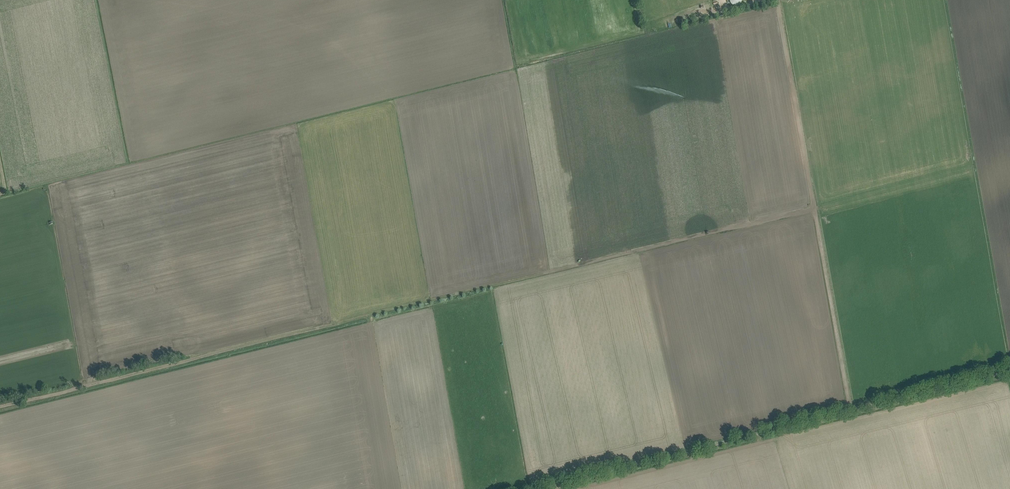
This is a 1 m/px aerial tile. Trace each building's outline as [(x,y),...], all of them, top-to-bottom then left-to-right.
[(663,23),(670,22),(668,14),(666,14),(665,8),(669,7),(668,0),(658,0),(663,23)]
